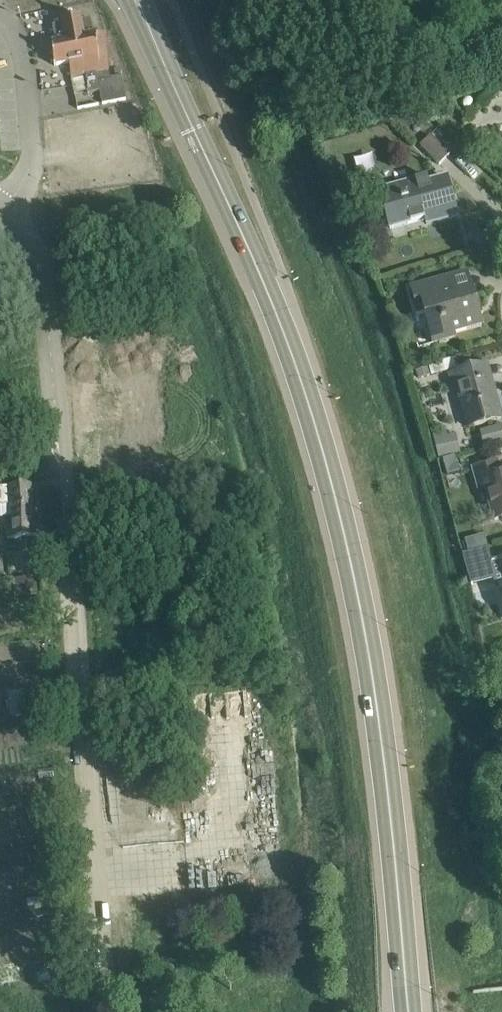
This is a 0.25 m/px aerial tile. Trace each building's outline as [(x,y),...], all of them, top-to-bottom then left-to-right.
[(56,41),(53,42),(55,66),(70,63),(71,78),(85,75),(89,94),(100,91),(103,104),(126,99),(120,68),(115,69),(116,77),(111,78),(109,70),(106,32),(97,34),(97,33),(94,34),(91,18),(82,20),(81,16),(61,20),(62,24),(53,26),(56,41)] [(421,147),(440,165),(450,154),(431,136),(421,147)] [(380,189),(385,209),(391,228),(437,216),(438,221),(458,216),(447,178),(429,182),(428,177),(380,189)] [(411,287),(417,307),(429,304),(434,323),(428,324),(434,343),(455,338),(454,333),(482,326),(472,287),(455,292),(450,276),(411,287)] [(468,370),(451,375),(455,389),(459,388),(469,427),(501,418),(496,395),(492,396),(484,367),(488,366),(487,365),(468,370)] [(428,369),(418,372),(420,380),(431,376),(428,369)] [(481,431),(485,447),(501,442),(501,429),(501,425),(481,431)] [(447,429),(433,433),(439,458),(461,453),(456,434),(449,436),(447,429)] [(455,457),(444,460),(448,475),(459,471),(455,457)] [(474,468),(477,481),(483,479),(495,520),(501,518),(501,472),(501,473),(499,461),(474,468)] [(0,487),(0,506),(10,505),(12,527),(6,527),(6,538),(14,537),(34,536),(31,485),(11,486),(4,487),(0,487)] [(489,547),(463,554),(467,569),(493,562),(489,547)]
